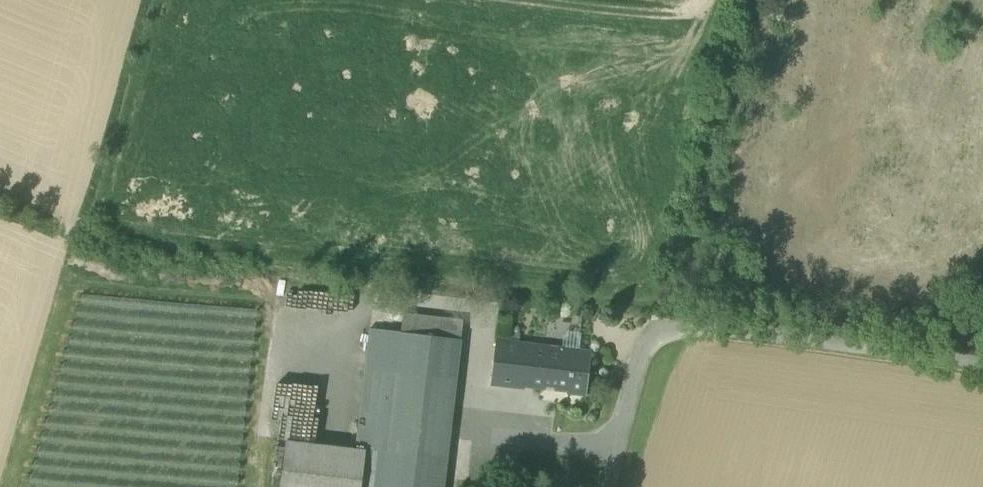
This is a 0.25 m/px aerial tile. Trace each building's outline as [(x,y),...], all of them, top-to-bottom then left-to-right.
[(404,315),(401,333),(401,334),(461,340),(463,323),(404,315)] [(461,340),(401,334),(401,333),(371,330),(355,452),(364,453),(361,486),(444,486),(461,340)] [(562,351),(581,353),(583,334),(564,331),(562,351)] [(492,384),(514,387),(515,381),(519,345),(519,343),(497,341),(492,384)] [(515,381),(543,385),(548,349),(519,345),(515,381)] [(568,393),(585,395),(589,363),(580,361),(581,353),(562,351),(548,349),(543,385),(568,388),(568,393)] [(279,393),(274,430),(306,434),(311,397),(279,393)] [(364,453),(355,452),(285,445),(281,486),(361,486),(364,453)]
